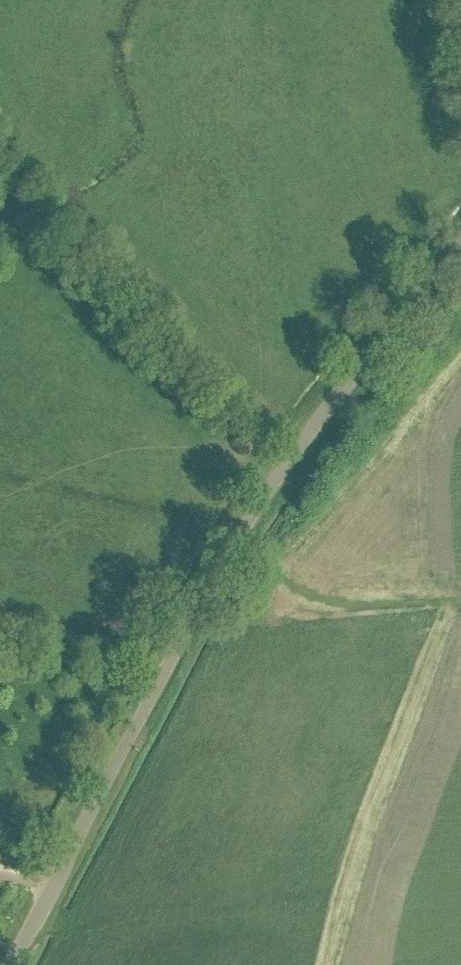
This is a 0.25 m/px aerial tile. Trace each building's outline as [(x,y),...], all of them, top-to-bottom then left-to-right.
[(0,664),(0,674),(9,673),(9,663),(0,664)]
